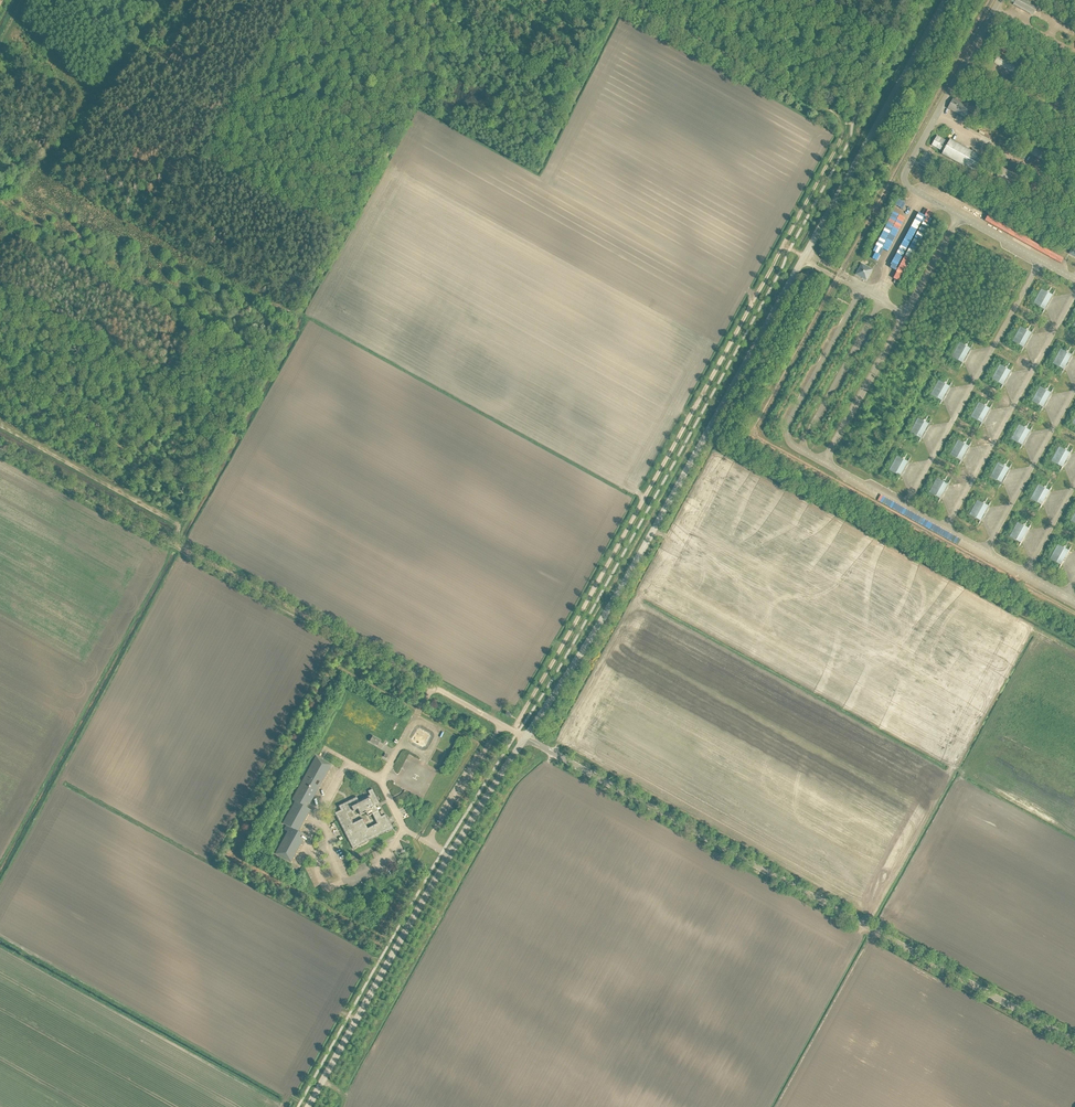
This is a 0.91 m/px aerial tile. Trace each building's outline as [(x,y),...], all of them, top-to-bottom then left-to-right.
[(1028,0),(1011,0),(1011,1),(1014,3),(1013,5),(1032,16),(1038,5),(1028,0)] [(1019,64),(999,53),(993,64),(1013,75),(1019,64)] [(1062,88),(1058,95),(1064,98),(1067,91),(1062,88)] [(972,110),(953,99),(947,108),(966,119),(972,110)] [(974,173),(983,158),(950,140),(949,143),(937,136),(931,146),(943,153),(942,155),(974,173)] [(1047,151),(1031,142),(1026,152),(1041,161),(1047,151)] [(1017,177),(1001,168),(995,179),(1011,187),(1017,177)] [(861,264),(855,275),(866,281),(873,270),(861,264)] [(1052,295),(1041,289),(1033,304),(1044,310),(1052,295)] [(1031,333),(1020,327),(1013,341),(1023,347),(1031,333)] [(970,349),(959,343),(952,357),(962,363),(970,349)] [(1072,355),(1061,349),(1053,364),(1064,370),(1072,355)] [(1011,371),(1000,365),(992,379),(1003,385),(1011,371)] [(950,387),(939,381),(931,395),(942,401),(950,387)] [(1051,393),(1040,387),(1032,401),(1043,407),(1051,393)] [(990,409),(979,403),(971,417),(982,423),(990,409)] [(928,425),(918,419),(910,433),(921,439),(928,425)] [(1030,431),(1019,425),(1012,439),(1023,445),(1030,431)] [(969,447),(958,441),(950,455),(961,461),(969,447)] [(1069,454),(1058,448),(1051,462),(1062,468),(1069,454)] [(908,463),(897,457),(889,471),(900,477),(908,463)] [(1009,469),(998,463),(991,478),(1001,484),(1009,469)] [(948,485),(937,479),(929,493),(940,499),(948,485)] [(1048,492),(1037,486),(1030,500),(1040,506),(1048,492)] [(988,507),(978,501),(970,515),(981,521),(988,507)] [(1027,530),(1017,524),(1009,538),(1020,544),(1027,530)] [(1068,552),(1057,546),(1049,561),(1060,567),(1068,552)] [(377,746),(380,740),(373,736),(370,742),(377,746)] [(282,824),(286,826),(284,830),(287,832),(275,854),(291,863),(303,840),(299,838),(302,834),(298,832),(310,811),(307,809),(308,804),(309,805),(332,765),(316,756),(291,800),(295,802),(282,824)] [(386,819),(387,819),(385,814),(381,816),(375,805),(377,804),(379,803),(372,789),(368,791),(370,795),(359,801),(357,797),(338,806),(340,810),(335,813),(353,849),(388,831),(388,832),(393,829),(391,824),(389,825),(386,819)]
